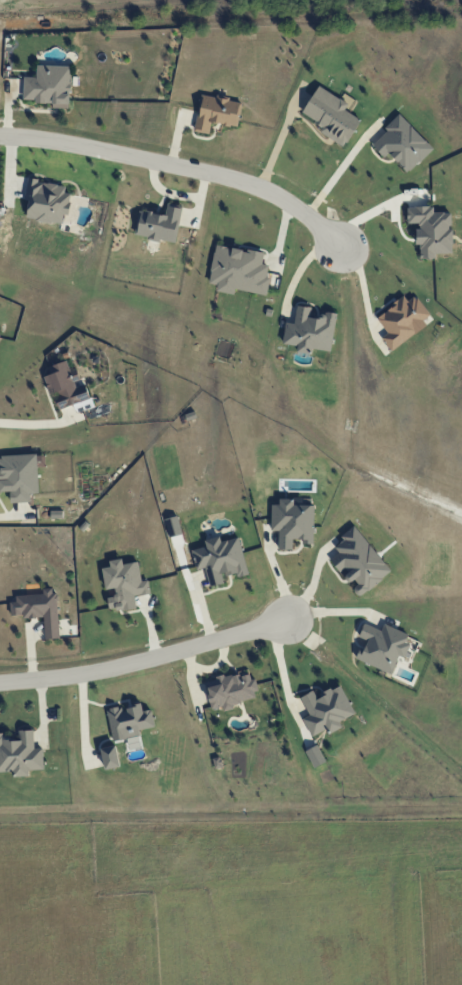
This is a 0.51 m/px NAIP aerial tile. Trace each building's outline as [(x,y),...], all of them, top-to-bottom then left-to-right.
[(23,101),(53,102),(53,108),(70,108),(71,66),(37,65),(37,77),(24,77),(23,101)] [(302,114),(323,125),(319,132),(345,147),(360,119),(344,110),(348,103),(318,86),(302,114)] [(195,131),(209,134),(211,122),(237,127),(242,101),(202,94),(195,131)] [(384,157),(389,153),(408,173),(433,149),(401,115),(371,144),(384,157)] [(26,219),(62,224),(64,214),(69,215),(72,187),(27,181),(25,200),(29,201),(26,219)] [(182,206),(168,203),(166,215),(141,210),(136,236),(176,242),(182,206)] [(451,253),(451,213),(434,213),(434,206),(407,206),(407,225),(416,225),(416,245),(420,245),(420,258),(435,259),(435,253),(451,253)] [(265,295),(271,266),(262,264),(264,253),(216,244),(208,283),(218,285),(216,291),(234,294),(235,289),(265,295)] [(430,315),(417,295),(407,301),(405,297),(376,316),(387,333),(382,337),(390,351),(428,326),(424,320),(430,315)] [(336,315),(311,312),(312,307),(297,305),(295,323),(286,322),(283,343),(298,345),(297,351),(312,353),(313,349),(331,351),(336,315)] [(44,376),(49,395),(55,394),(58,408),(90,400),(86,385),(79,386),(75,369),(69,370),(67,361),(48,366),(50,374),(44,376)] [(37,454),(0,456),(0,492),(10,491),(11,503),(30,502),(30,493),(38,493),(37,454)] [(278,549),(292,549),(292,539),(303,539),(303,544),(313,544),(314,503),(279,502),(279,504),(271,504),(271,530),(279,530),(278,549)] [(391,572),(356,527),(333,545),(339,553),(330,560),(340,573),(342,572),(353,585),(350,587),(359,597),(391,572)] [(191,550),(196,570),(205,568),(209,587),(225,583),(223,576),(237,573),(237,577),(248,575),(239,537),(221,541),(220,536),(204,540),(206,546),(191,550)] [(139,562),(123,564),(122,559),(109,560),(110,567),(102,568),(105,589),(114,588),(115,595),(108,596),(110,611),(136,608),(135,596),(151,594),(149,580),(141,581),(139,562)] [(59,638),(56,588),(43,588),(43,595),(10,597),(11,618),(44,616),(45,639),(59,638)] [(392,674),(399,656),(405,658),(411,644),(406,642),(409,633),(384,624),(382,630),(364,623),(359,637),(365,640),(357,660),(392,674)] [(212,709),(223,706),(223,708),(259,698),(251,670),(205,682),(212,709)] [(311,737),(327,729),(329,733),(342,728),(339,721),(355,714),(341,684),(316,696),(314,691),(300,697),(309,715),(303,718),(311,737)] [(155,727),(152,709),(143,711),(141,704),(122,708),(122,706),(107,709),(112,741),(141,736),(139,729),(155,727)] [(13,772),(13,777),(29,776),(29,770),(43,770),(43,748),(34,748),(34,730),(19,730),(19,740),(8,740),(8,733),(0,733),(0,772),(13,772)] [(326,761),(317,745),(305,751),(314,768),(326,761)] [(102,748),(104,769),(119,767),(117,746),(102,748)]
